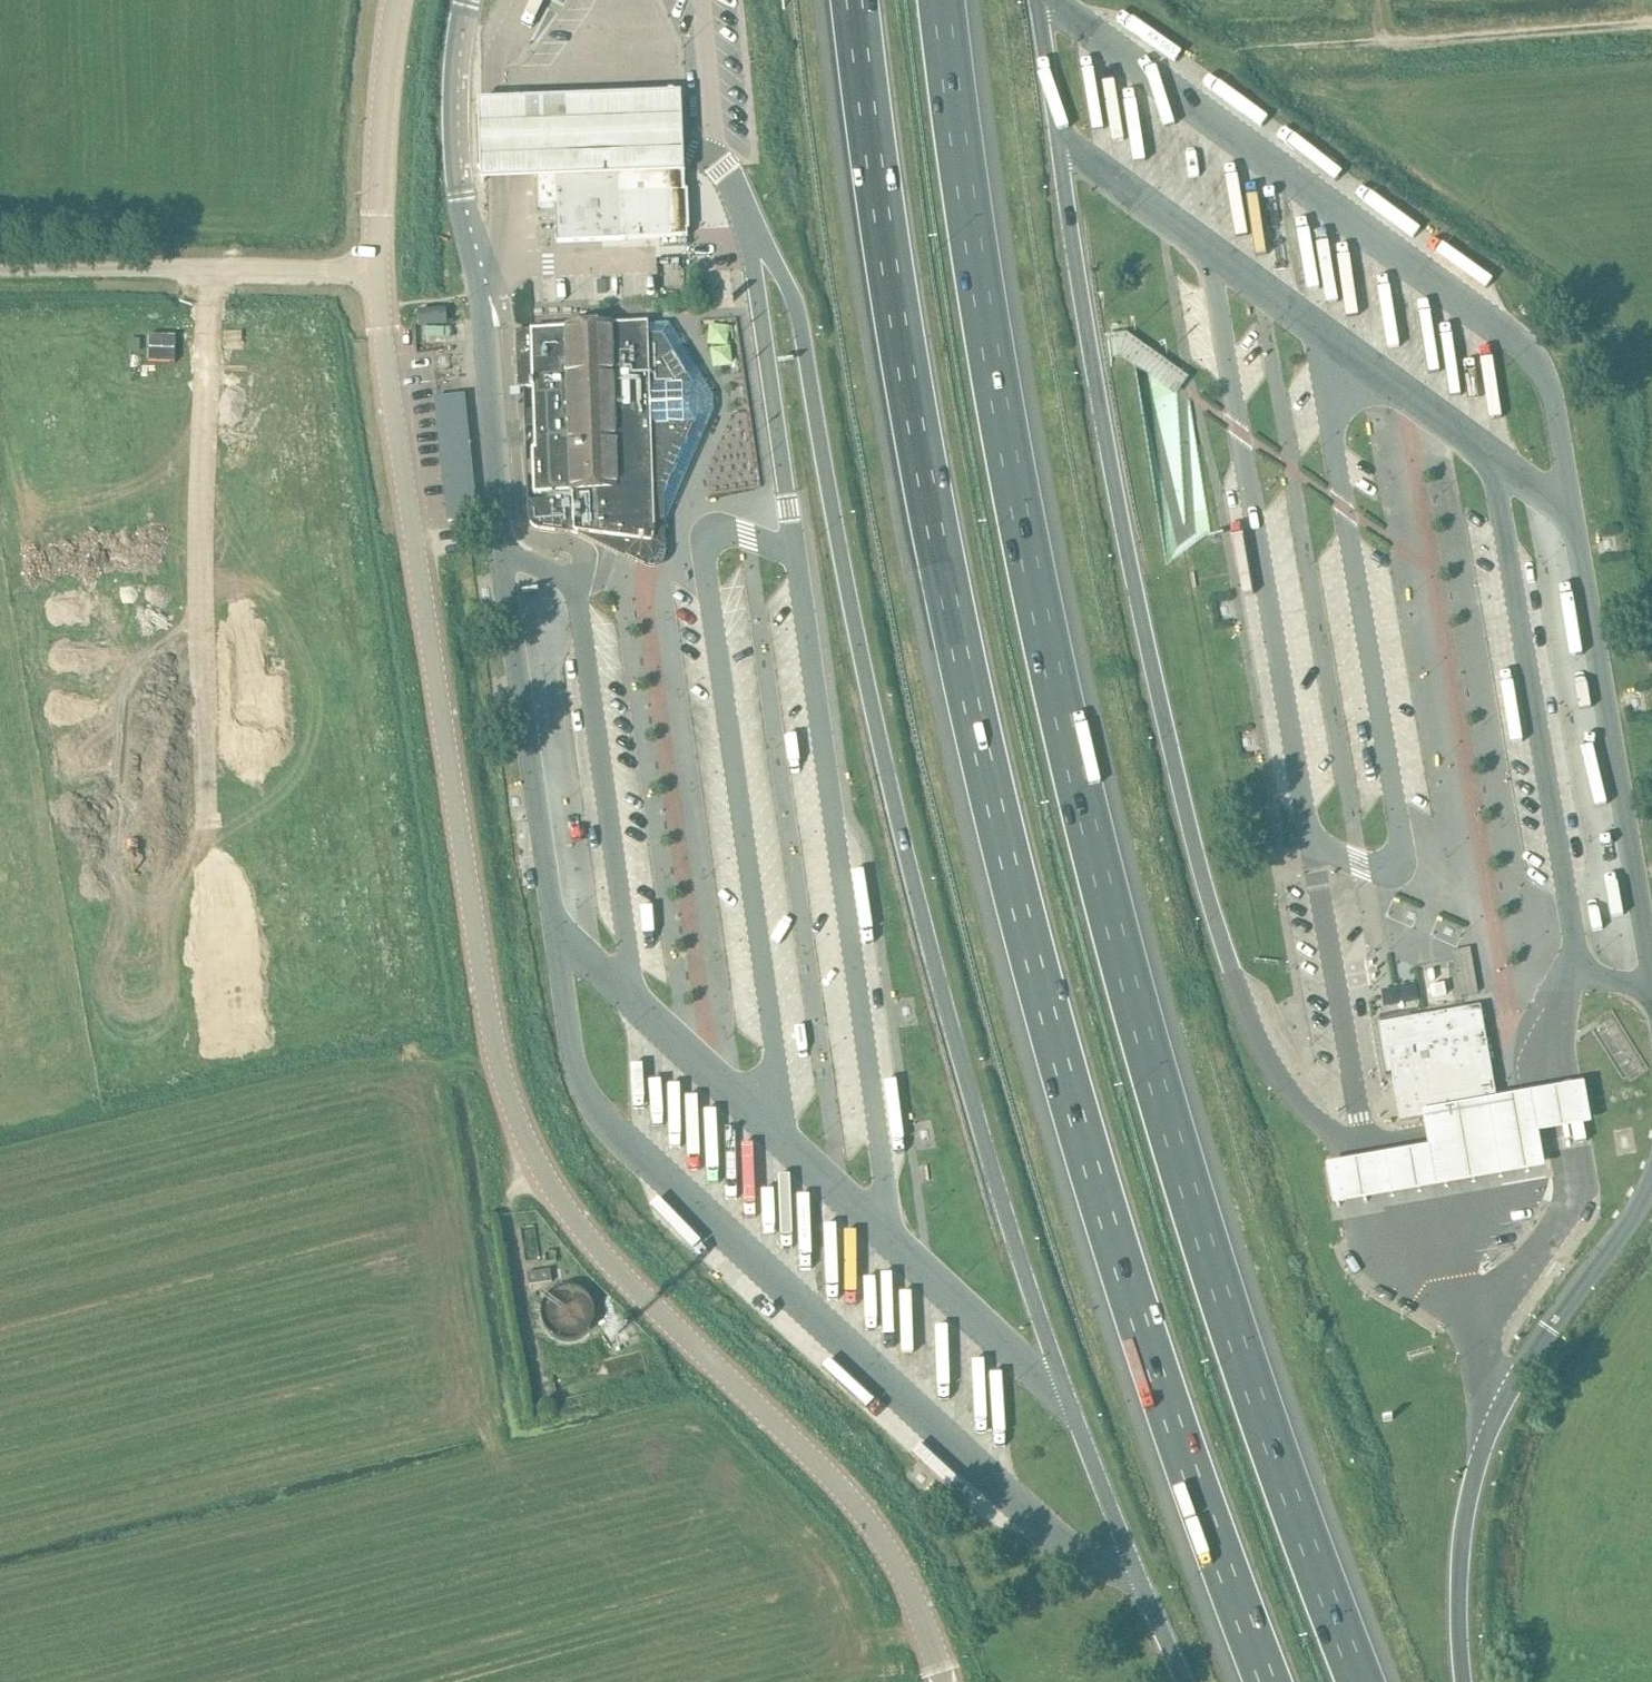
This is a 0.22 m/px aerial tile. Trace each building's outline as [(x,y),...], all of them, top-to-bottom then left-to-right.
[(1145,15),(1132,39),(1184,67),(1197,43),(1145,15)] [(688,175),(684,94),(480,102),(482,182),(688,175)] [(1379,196),(1369,214),(1433,251),(1440,239),(1424,230),(1432,215),(1384,187),(1388,180),(1312,136),(1298,160),(1359,195),(1363,187),(1379,196)] [(557,207),(558,242),(691,236),(690,191),(687,191),(686,174),(686,172),(686,171),(685,167),(684,166),(682,164),(681,162),(679,161),(677,161),(675,160),(672,160),(672,162),(550,167),(547,167),(545,167),(544,168),(542,169),(541,169),(541,171),(540,172),(539,173),(538,175),(538,177),(537,179),(538,208),(557,207)] [(418,310),(419,326),(428,326),(448,324),(448,320),(447,308),(418,310)] [(618,554),(619,552),(639,562),(650,538),(668,538),(667,521),(668,520),(715,411),(715,408),(715,399),(715,396),(683,344),(679,338),(670,323),(647,324),(614,325),(614,323),(565,325),(565,328),(517,330),(518,355),(518,365),(519,388),(524,388),(525,423),(526,441),(528,501),(529,518),(530,521),(531,523),(533,525),(536,527),(538,528),(577,533),(618,554)] [(436,398),(448,522),(479,519),(466,394),(437,397),(436,398)] [(1249,623),(1260,621),(1248,562),(1236,565),(1249,623)] [(1555,565),(1543,568),(1558,637),(1570,635),(1555,565)] [(1609,899),(1621,898),(1614,831),(1603,832),(1609,899)] [(1472,948),(1456,949),(1458,994),(1475,993),(1472,948)] [(1481,1008),(1378,1025),(1386,1075),(1392,1074),(1400,1121),(1498,1104),(1481,1008)] [(1426,1115),(1429,1134),(1432,1150),(1425,1152),(1409,1154),(1397,1156),(1383,1159),(1373,1160),(1355,1163),(1343,1165),(1330,1168),(1338,1209),(1349,1207),(1360,1205),(1378,1201),(1388,1200),(1403,1197),(1414,1195),(1430,1191),(1442,1190),(1462,1186),(1473,1184),(1492,1181),(1504,1179),(1524,1175),(1535,1173),(1549,1170),(1542,1135),(1556,1133),(1579,1129),(1595,1127),(1588,1087),(1573,1090),(1550,1094),(1545,1095),(1478,1105),(1426,1115)] [(707,1186),(737,1185),(735,1122),(717,1123),(717,1114),(704,1115),(707,1186)] [(516,1214),(508,1214),(506,1271),(527,1272),(528,1240),(532,1240),(533,1227),(516,1226),(516,1214)] [(844,1236),(844,1271),(855,1270),(854,1236),(844,1236)] [(528,1284),(552,1281),(551,1270),(526,1273),(528,1284)] [(599,1311),(599,1306),(597,1300),(595,1296),(591,1290),(586,1286),(582,1283),(575,1281),(570,1281),(565,1281),(559,1282),(554,1285),(549,1289),(544,1293),(541,1298),(540,1304),(539,1310),(539,1316),(541,1322),(545,1328),(547,1332),(552,1335),(558,1339),(563,1340),(568,1341),(573,1341),(579,1339),(585,1336),(591,1332),(595,1326),(597,1322),(599,1315),(599,1311)] [(947,1318),(935,1318),(936,1387),(949,1386),(947,1318)]
